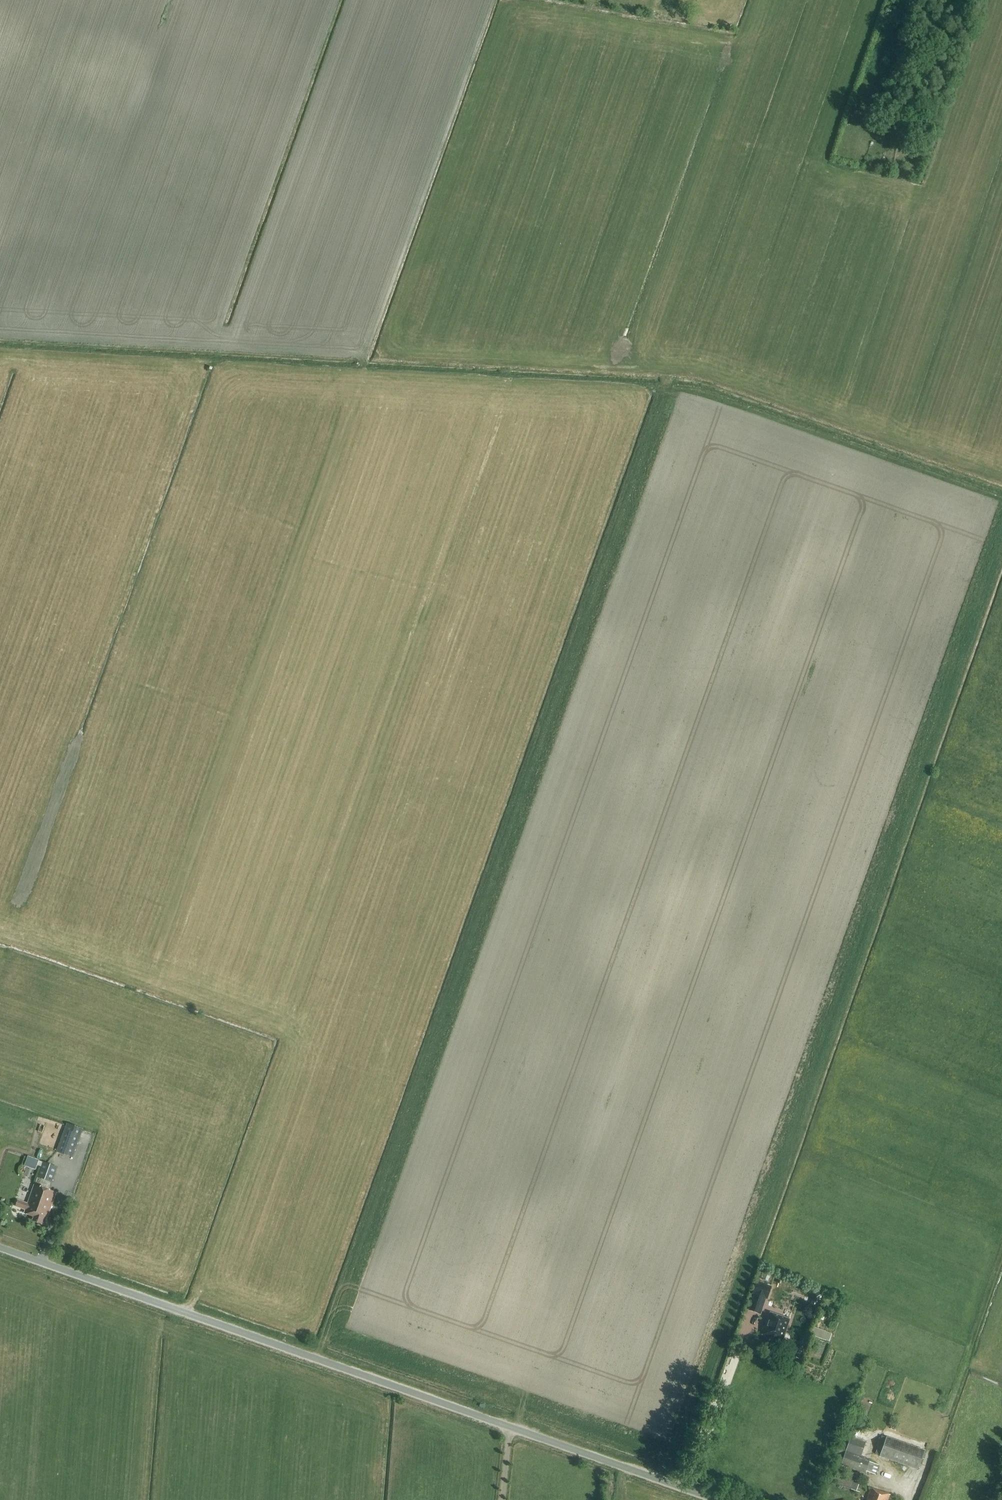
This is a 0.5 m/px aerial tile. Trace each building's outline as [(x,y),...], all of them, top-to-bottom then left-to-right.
[(73,1158),(80,1137),(64,1131),(57,1152),(73,1158)] [(38,1177),(52,1182),(57,1167),(42,1162),(38,1177)] [(56,1194),(37,1187),(35,1186),(28,1205),(18,1201),(16,1207),(25,1210),(24,1213),(34,1217),(33,1221),(42,1224),(45,1214),(48,1215),(56,1194)] [(760,1314),(766,1299),(754,1294),(748,1310),(760,1314)] [(790,1320),(769,1313),(764,1327),(765,1327),(762,1335),(768,1337),(766,1344),(775,1348),(778,1341),(782,1342),(790,1320)] [(810,1336),(828,1342),(831,1335),(813,1328),(810,1336)] [(918,1471),(922,1459),(924,1460),(926,1453),(924,1452),(924,1451),(886,1437),(886,1438),(881,1437),(875,1454),(880,1456),(879,1457),(918,1471)] [(850,1438),(847,1447),(837,1444),(831,1462),(865,1474),(866,1471),(875,1474),(878,1465),(869,1462),(870,1460),(861,1457),(866,1443),(850,1438)] [(827,1481),(859,1492),(862,1485),(830,1474),(827,1481)] [(889,1496),(870,1489),(866,1499),(888,1499),(889,1496)]
